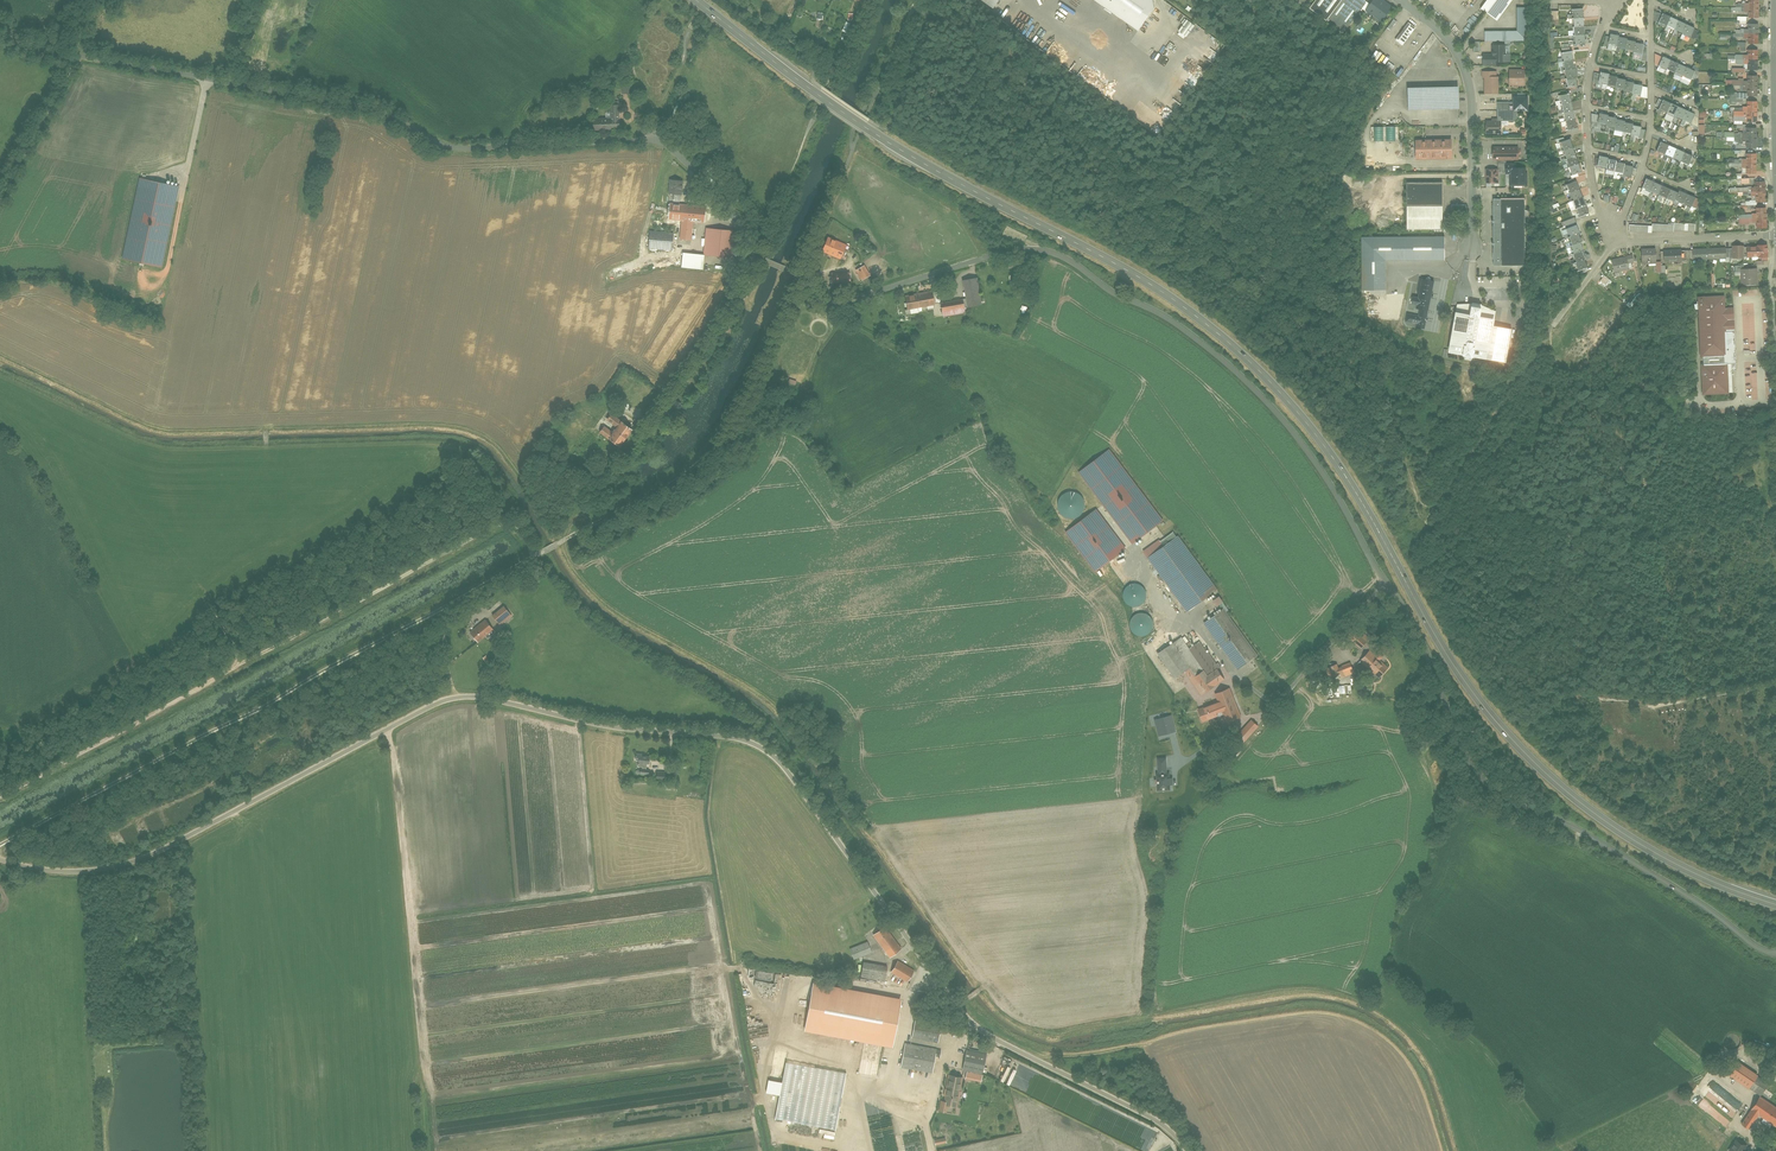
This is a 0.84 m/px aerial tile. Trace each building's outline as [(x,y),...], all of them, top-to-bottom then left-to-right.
[(1152,0),(1086,0),(1137,35),(1154,10),(1152,0)] [(1313,8),(1331,22),(1334,19),(1348,29),(1368,2),(1365,0),(1320,0),(1313,8)] [(1371,10),(1385,20),(1393,8),(1382,0),(1379,0),(1371,10)] [(1480,9),(1497,21),(1512,0),(1487,0),(1480,9)] [(1748,20),(1758,20),(1759,1),(1749,1),(1749,7),(1734,7),(1734,14),(1748,14),(1748,20)] [(1527,40),(1527,7),(1515,7),(1516,31),(1484,31),(1484,41),(1496,41),(1496,44),(1511,44),(1511,40),(1527,40)] [(1574,46),(1584,46),(1583,9),(1572,9),(1574,46)] [(1690,39),(1695,29),(1663,15),(1659,25),(1690,39)] [(1185,19),(1176,33),(1185,39),(1194,25),(1185,19)] [(1391,31),(1397,22),(1393,19),(1387,28),(1391,31)] [(843,33),(847,35),(851,25),(847,23),(843,33)] [(1415,28),(1408,23),(1395,41),(1402,46),(1415,28)] [(1758,45),(1758,24),(1748,24),(1748,45),(1758,45)] [(1633,52),(1642,53),(1643,44),(1635,43),(1635,41),(1626,40),(1627,38),(1617,37),(1618,35),(1610,33),(1609,44),(1616,45),(1616,47),(1624,48),(1624,49),(1633,51),(1633,52)] [(1746,51),(1745,42),(1734,42),(1734,46),(1739,46),(1739,51),(1746,51)] [(1561,44),(1562,51),(1570,51),(1569,43),(1561,44)] [(1483,57),(1483,68),(1510,67),(1510,48),(1495,48),(1495,56),(1483,57)] [(1572,51),(1561,53),(1566,90),(1578,88),(1572,51)] [(1748,71),(1758,71),(1758,52),(1748,52),(1748,58),(1735,58),(1735,65),(1748,66),(1748,71)] [(1695,72),(1662,57),(1658,66),(1691,81),(1695,72)] [(1488,96),(1500,96),(1500,77),(1497,77),(1497,71),(1485,71),(1485,81),(1488,81),(1488,96)] [(1640,95),(1642,85),(1633,84),(1634,83),(1625,81),(1626,79),(1617,78),(1617,77),(1608,75),(1608,73),(1601,72),(1599,82),(1607,84),(1606,85),(1615,86),(1615,88),(1623,89),(1623,90),(1632,92),(1632,94),(1640,95)] [(1526,74),(1511,74),(1511,86),(1526,86),(1526,74)] [(1747,97),(1758,97),(1758,78),(1747,78),(1747,83),(1732,83),(1732,90),(1747,90),(1747,97)] [(1459,110),(1459,89),(1407,90),(1407,111),(1459,110)] [(1515,108),(1529,108),(1528,96),(1516,97),(1516,103),(1500,104),(1501,122),(1487,122),(1488,135),(1502,135),(1501,125),(1516,124),(1515,108)] [(1577,133),(1570,96),(1560,98),(1567,135),(1577,133)] [(1730,96),(1730,106),(1742,106),(1742,96),(1730,96)] [(1696,115),(1664,101),(1660,111),(1691,125),(1696,115)] [(1745,124),(1756,124),(1756,105),(1746,105),(1746,110),(1730,110),(1730,117),(1745,117),(1745,124)] [(593,121),(594,129),(621,127),(619,106),(613,106),(613,120),(593,121)] [(1639,136),(1640,126),(1632,125),(1632,124),(1624,122),(1624,120),(1615,119),(1616,118),(1606,116),(1607,114),(1599,113),(1598,123),(1605,125),(1605,126),(1613,127),(1613,129),(1622,130),(1622,131),(1630,133),(1630,135),(1639,136)] [(1395,126),(1371,127),(1371,141),(1395,140),(1395,126)] [(1758,130),(1748,130),(1747,149),(1757,149),(1758,130)] [(1450,140),(1418,141),(1418,160),(1450,159),(1450,140)] [(1575,179),(1585,175),(1571,140),(1562,144),(1575,179)] [(1687,166),(1691,154),(1661,142),(1656,153),(1687,166)] [(1518,147),(1492,148),(1492,162),(1498,162),(1498,170),(1485,170),(1486,185),(1499,184),(1498,175),(1510,174),(1510,187),(1524,186),(1524,169),(1516,169),(1516,164),(1506,165),(1506,161),(1518,161),(1518,147)] [(1621,174),(1630,175),(1632,166),(1624,165),(1624,163),(1615,162),(1615,160),(1606,159),(1606,157),(1599,155),(1597,166),(1605,167),(1605,169),(1613,170),(1613,171),(1622,173),(1621,174)] [(1758,175),(1757,155),(1747,155),(1747,159),(1741,159),(1741,171),(1747,171),(1747,176),(1758,175)] [(175,199),(178,185),(137,178),(136,185),(155,188),(173,191),(172,196),(173,196),(173,198),(175,199)] [(1677,189),(1676,192),(1647,180),(1642,190),(1674,204),(1676,199),(1691,206),(1695,197),(1677,189)] [(704,220),(704,206),(682,205),(683,181),(671,181),(671,193),(676,193),(675,204),(672,204),(671,219),(684,220),(683,238),(692,238),(693,220),(704,220)] [(1567,185),(1581,219),(1589,216),(1576,181),(1567,185)] [(1443,230),(1443,183),(1407,183),(1407,230),(1413,230),(1443,230)] [(1766,204),(1765,183),(1754,183),(1754,189),(1750,189),(1750,198),(1754,198),(1754,204),(1766,204)] [(1525,198),(1493,198),(1495,265),(1526,265),(1525,198)] [(1739,209),(1747,209),(1746,205),(1754,204),(1754,200),(1745,200),(1745,205),(1739,205),(1739,209)] [(1768,231),(1767,209),(1756,209),(1756,216),(1739,217),(1739,227),(1757,226),(1757,232),(1768,231)] [(1574,263),(1579,274),(1587,271),(1586,268),(1588,267),(1584,259),(1586,258),(1583,250),(1584,250),(1581,242),(1582,241),(1578,233),(1580,233),(1577,224),(1567,229),(1570,237),(1569,237),(1572,245),(1570,246),(1573,254),(1572,254),(1575,262),(1574,263)] [(709,229),(707,257),(740,260),(741,249),(734,248),(735,232),(709,229)] [(673,233),(652,233),(651,247),(673,247),(673,233)] [(1445,236),(1362,236),(1362,290),(1386,290),(1386,260),(1445,260),(1445,236)] [(821,252),(841,261),(847,246),(827,238),(821,252)] [(1741,259),(1740,246),(1732,246),(1733,260),(1741,259)] [(1659,260),(1658,247),(1639,248),(1640,261),(1659,260)] [(1766,259),(1765,247),(1747,247),(1747,259),(1766,259)] [(1728,260),(1727,249),(1661,251),(1661,262),(1728,260)] [(705,255),(684,254),(683,266),(704,268),(705,255)] [(1636,263),(1634,256),(1613,260),(1615,272),(1631,269),(1630,264),(1636,263)] [(1011,262),(1002,265),(1004,272),(1014,268),(1011,262)] [(852,270),(858,278),(867,270),(862,263),(852,270)] [(1755,270),(1741,269),(1740,281),(1755,282),(1755,270)] [(840,282),(840,272),(828,272),(828,282),(840,282)] [(1604,275),(1600,280),(1607,285),(1611,280),(1604,275)] [(979,305),(974,278),(961,280),(966,308),(979,305)] [(1425,330),(1434,282),(1421,279),(1418,298),(1412,297),(1410,305),(1416,306),(1415,309),(1419,310),(1418,315),(1407,313),(1405,322),(1417,324),(1416,328),(1425,330)] [(932,291),(905,296),(908,309),(935,304),(932,291)] [(1722,296),(1698,297),(1701,356),(1706,356),(1706,366),(1702,366),(1703,393),(1728,392),(1727,363),(1735,362),(1735,354),(1727,355),(1726,330),(1734,329),(1733,308),(1723,309),(1722,296)] [(965,311),(962,298),(938,303),(941,316),(965,311)] [(1472,316),(1456,313),(1450,352),(1505,360),(1509,329),(1492,326),(1494,313),(1493,313),(1480,304),(1472,301),(1472,316)] [(1437,319),(1436,323),(1433,322),(1431,331),(1438,333),(1441,320),(1437,319)] [(1579,347),(1592,329),(1582,322),(1569,339),(1579,347)] [(1567,363),(1574,353),(1559,342),(1552,352),(1567,363)] [(676,403),(666,416),(673,421),(677,415),(680,417),(684,420),(687,416),(683,413),(680,411),(682,408),(676,403)] [(605,428),(601,433),(619,446),(631,430),(614,417),(610,423),(620,430),(615,436),(605,428)] [(1110,449),(1077,468),(1086,484),(1092,481),(1090,478),(1094,476),(1092,473),(1109,463),(1113,470),(1120,466),(1110,449)] [(591,463),(585,456),(581,459),(587,466),(591,463)] [(1063,517),(1073,517),(1083,512),(1083,502),(1077,492),(1067,491),(1057,497),(1057,506),(1063,517)] [(1216,591),(1175,529),(1143,550),(1184,612),(1216,591)] [(1128,607),(1147,601),(1141,582),(1121,588),(1128,607)] [(1217,595),(1211,601),(1215,607),(1222,601),(1217,595)] [(482,602),(484,605),(488,610),(491,607),(490,605),(486,599),(482,602)] [(476,603),(470,607),(474,612),(480,608),(476,603)] [(504,605),(492,615),(500,625),(512,615),(504,605)] [(1155,627),(1156,624),(1155,621),(1155,619),(1154,617),(1152,615),(1149,613),(1147,612),(1145,612),(1143,612),(1141,612),(1139,613),(1136,614),(1135,616),(1133,618),(1132,620),(1132,622),(1131,625),(1132,627),(1133,629),(1134,631),(1135,633),(1137,634),(1139,635),(1142,636),(1144,636),(1147,636),(1149,635),(1151,634),(1152,632),(1153,631),(1155,629),(1155,627)] [(1254,657),(1223,612),(1206,623),(1238,668),(1254,657)] [(1187,624),(1199,618),(1197,616),(1185,622),(1187,624)] [(485,619),(470,632),(477,641),(493,629),(485,619)] [(1352,627),(1347,633),(1361,645),(1366,640),(1352,627)] [(1208,690),(1224,678),(1201,645),(1192,651),(1184,640),(1162,655),(1177,677),(1192,667),(1208,690)] [(1389,668),(1370,651),(1361,661),(1379,678),(1389,668)] [(482,658),(488,665),(492,663),(486,655),(482,658)] [(1340,678),(1353,673),(1350,666),(1340,670),(1338,666),(1328,670),(1331,678),(1339,675),(1340,678)] [(1338,693),(1351,692),(1351,685),(1320,687),(1321,695),(1338,693)] [(1240,718),(1228,690),(1216,695),(1219,701),(1199,710),(1204,721),(1219,714),(1217,711),(1223,709),(1229,723),(1240,718)] [(1189,695),(1177,698),(1179,707),(1192,704),(1189,695)] [(1171,714),(1153,719),(1157,736),(1175,731),(1171,714)] [(1249,739),(1260,725),(1254,721),(1243,735),(1249,739)] [(640,774),(648,775),(649,768),(646,768),(646,763),(649,763),(649,756),(643,755),(644,754),(636,753),(635,759),(638,760),(638,766),(640,766),(640,774)] [(1159,773),(1156,773),(1157,779),(1155,779),(1155,784),(1157,784),(1158,790),(1171,789),(1170,784),(1173,784),(1172,777),(1170,778),(1170,772),(1167,773),(1166,758),(1158,758),(1159,773)] [(656,771),(656,780),(669,780),(669,771),(656,771)] [(901,948),(885,926),(873,935),(889,957),(901,948)] [(867,942),(850,949),(854,959),(871,952),(867,942)] [(914,970),(897,960),(891,972),(907,981),(914,970)] [(860,963),(860,979),(884,980),(885,963),(860,963)] [(772,973),(758,971),(757,978),(771,980),(772,973)] [(892,1046),(899,1011),(812,995),(805,1030),(892,1046)] [(912,1037),(938,1042),(941,1024),(915,1019),(912,1037)] [(1741,1045),(1741,1043),(1741,1041),(1740,1039),(1739,1038),(1738,1037),(1736,1036),(1734,1035),(1733,1035),(1730,1036),(1729,1037),(1728,1037),(1726,1039),(1726,1040),(1725,1042),(1725,1043),(1726,1045),(1726,1046),(1727,1048),(1728,1049),(1730,1050),(1732,1050),(1733,1051),(1734,1050),(1736,1050),(1738,1049),(1739,1048),(1740,1047),(1740,1046),(1741,1045)] [(936,1049),(905,1043),(900,1067),(932,1073),(936,1049)] [(962,1069),(982,1073),(986,1054),(966,1050),(962,1069)] [(1768,1083),(1738,1064),(1731,1075),(1760,1095),(1768,1083)] [(947,1089),(945,1095),(944,1101),(941,1101),(939,1111),(946,1112),(947,1104),(956,1106),(958,1098),(959,1098),(960,1091),(962,1077),(957,1076),(954,1076),(948,1075),(946,1089),(947,1089)] [(1702,1093),(1719,1104),(1718,1105),(1732,1115),(1736,1110),(1732,1107),(1738,1099),(1711,1080),(1702,1093)] [(928,1082),(913,1088),(915,1092),(913,1093),(915,1097),(932,1090),(928,1082)] [(1761,1094),(1754,1105),(1755,1106),(1744,1123),(1751,1129),(1762,1114),(1775,1123),(1775,1105),(1761,1094)] [(1746,1146),(1740,1142),(1740,1143),(1736,1141),(1730,1150),(1742,1150),(1746,1146)]
